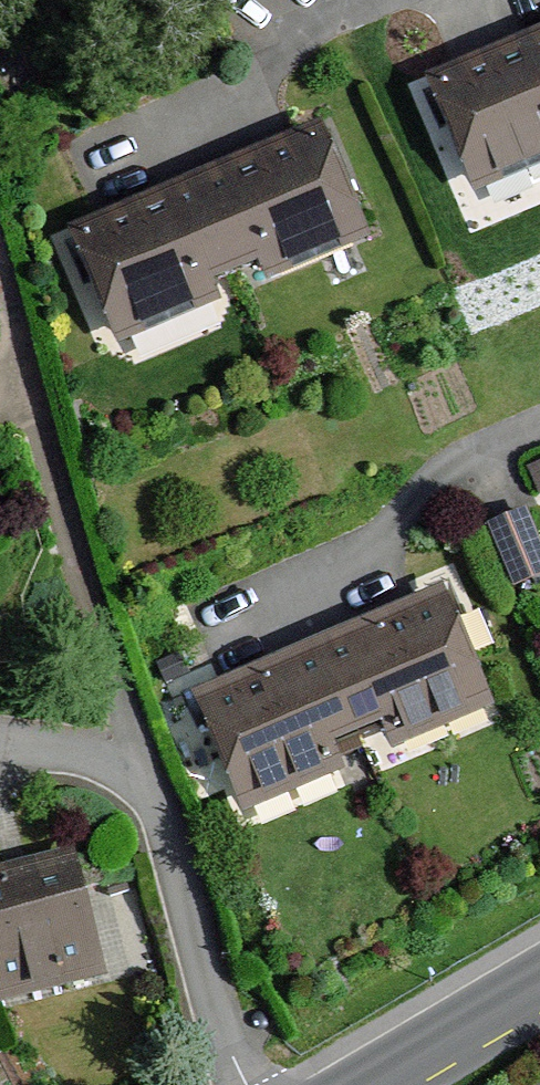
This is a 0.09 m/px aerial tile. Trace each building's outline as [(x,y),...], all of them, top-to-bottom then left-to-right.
[(534,20),(411,68),(461,195),(539,164),(539,35),(534,20)] [(321,116),(188,168),(228,264),(251,255),(262,283),(370,241),(321,116)] [(203,273),(228,264),(188,168),(65,216),(115,343),(215,303),(203,273)] [(494,517),(510,581),(539,574),(539,555),(528,509),(494,517)] [(464,572),(332,628),(375,722),(397,713),(409,741),(516,696),(464,572)] [(350,733),(375,722),(332,628),(210,679),(264,804),(363,762),(350,733)] [(100,972),(70,862),(0,881),(0,999),(100,972)]
